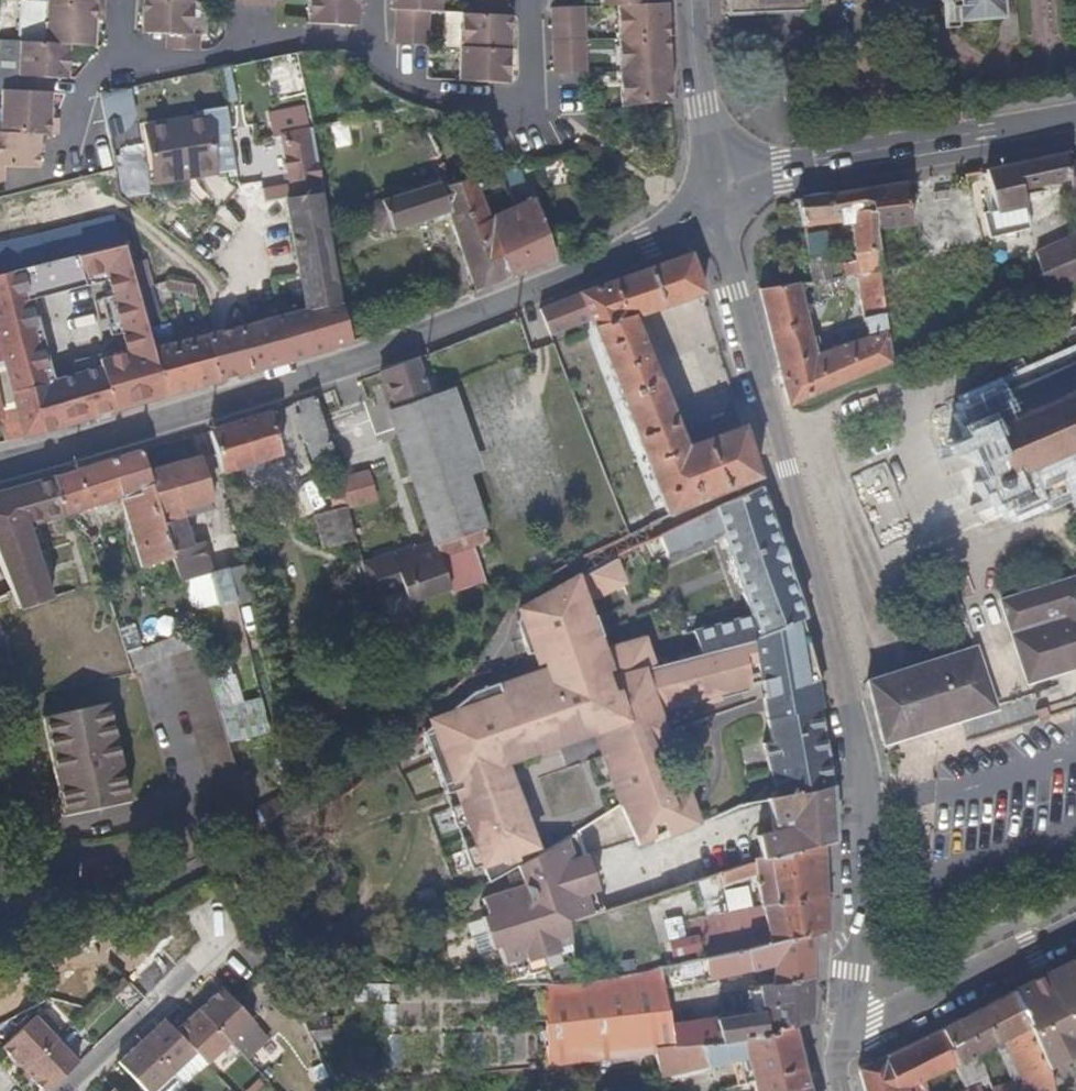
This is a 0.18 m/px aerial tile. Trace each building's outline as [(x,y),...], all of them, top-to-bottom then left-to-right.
[(103,0),(46,0),(46,4),(46,6),(103,9),(103,0)] [(243,0),(225,0),(225,8),(243,8),(243,0)] [(259,0),(243,0),(243,8),(259,9),(259,0)] [(259,9),(276,10),(276,0),(259,0),(259,9)] [(358,0),(309,0),(308,28),(356,30),(358,0)] [(439,0),(390,0),(389,12),(429,15),(439,16),(439,0)] [(505,19),(505,2),(472,0),(472,17),(505,19)] [(649,0),(600,0),(600,10),(617,8),(649,7),(649,0)] [(727,20),(811,16),(811,0),(726,0),(727,20)] [(956,27),(996,24),(995,22),(995,0),(956,0),(956,27)] [(1012,0),(995,0),(995,22),(996,24),(997,47),(1021,47),(1012,0)] [(192,40),(193,6),(143,4),(142,37),(166,38),(165,54),(198,56),(198,40),(192,40)] [(93,50),(94,25),(102,26),(103,9),(46,6),(45,41),(44,48),(68,49),(93,50)] [(668,40),(666,7),(649,7),(617,8),(618,42),(668,40)] [(585,27),(584,10),(550,11),(551,28),(585,27)] [(508,51),(509,19),(505,19),(472,17),(461,17),(459,49),(460,49),(508,51)] [(586,43),(585,27),(551,28),(552,44),(586,43)] [(669,65),(667,42),(668,40),(618,42),(619,75),(670,73),(669,65)] [(586,58),(586,43),(552,44),(553,60),(555,61),(586,58)] [(67,82),(68,49),(20,47),(17,95),(51,96),(51,82),(67,82)] [(507,85),(508,51),(460,49),(458,84),(507,85)] [(587,76),(586,58),(555,61),(553,60),(553,77),(587,76)] [(669,105),(668,74),(619,75),(620,108),(655,107),(669,105)] [(57,123),(50,121),(51,105),(51,96),(17,95),(0,94),(0,105),(0,136),(39,138),(56,139),(57,123)] [(150,184),(237,173),(229,110),(142,121),(150,184)] [(377,138),(373,121),(336,129),(339,145),(377,138)] [(119,138),(117,122),(104,125),(106,141),(119,138)] [(342,306),(329,243),(309,133),(278,139),(290,204),(286,205),(302,297),(306,316),(342,306)] [(39,138),(0,136),(0,187),(2,187),(3,171),(37,172),(37,166),(39,138)] [(1068,163),(1066,154),(986,171),(987,172),(995,211),(984,213),(990,239),(1031,230),(1025,204),(1024,204),(1022,191),(1070,180),(1073,200),(1075,199),(1075,162),(1068,163)] [(522,185),(520,169),(497,173),(503,191),(522,185)] [(483,217),(470,180),(443,185),(441,181),(374,202),(368,212),(374,231),(382,234),(388,233),(389,237),(443,219),(474,295),(507,282),(507,281),(506,279),(485,222),(483,217)] [(553,261),(533,205),(485,222),(506,279),(553,261)] [(109,221),(29,242),(0,249),(0,280),(116,248),(109,221)] [(1036,254),(1045,296),(1075,282),(1075,235),(1036,254)] [(127,268),(121,247),(116,248),(0,280),(0,354),(3,364),(5,371),(24,440),(87,423),(166,403),(163,391),(153,357),(145,329),(142,318),(135,293),(127,268)] [(681,435),(656,373),(634,319),(704,295),(690,255),(580,294),(539,310),(550,338),(590,322),(640,447),(667,518),(728,491),(759,479),(742,426),(738,412),(681,435)] [(148,289),(141,265),(127,268),(135,293),(148,289)] [(788,407),(892,363),(887,331),(882,288),(880,271),(858,275),(863,318),(868,333),(865,339),(816,355),(799,285),(760,291),(788,407)] [(932,291),(929,274),(916,277),(920,293),(932,291)] [(155,315),(148,289),(135,293),(142,318),(155,315)] [(351,347),(342,306),(306,316),(229,335),(240,381),(253,377),(351,347)] [(240,381),(229,335),(207,341),(219,387),(240,381)] [(219,387),(207,341),(182,349),(193,395),(219,387)] [(193,395),(182,349),(153,357),(163,391),(166,403),(171,401),(193,395)] [(1014,505),(1018,513),(1023,511),(1019,503),(1033,496),(1036,503),(1041,501),(1038,494),(1052,489),(1055,498),(1061,495),(1057,486),(1074,478),(1075,483),(1075,363),(1073,364),(1069,355),(1063,357),(1068,366),(1055,372),(1051,363),(1045,365),(1049,375),(1036,380),(1032,370),(1027,373),(1031,383),(1017,389),(1013,379),(1007,381),(1011,391),(997,397),(993,388),(987,390),(992,400),(978,406),(974,397),(968,400),(972,408),(964,412),(966,418),(974,415),(982,434),(971,438),(973,445),(982,442),(995,475),(987,478),(990,484),(993,483),(994,483),(996,488),(1002,489),(1005,486),(1012,500),(1003,503),(1005,509),(1014,505)] [(488,541),(466,478),(439,397),(429,401),(416,361),(380,374),(383,384),(382,385),(434,545),(415,551),(413,546),(361,564),(372,602),(404,591),(408,605),(450,590),(451,594),(485,583),(472,547),(488,541)] [(5,371),(0,372),(0,437),(2,446),(8,445),(24,440),(5,371)] [(341,421),(332,391),(315,397),(325,427),(341,421)] [(483,472),(456,391),(439,397),(466,478),(483,472)] [(325,427),(315,397),(297,403),(300,414),(295,415),(304,444),(306,443),(312,463),(333,457),(325,427)] [(281,456),(270,413),(209,432),(221,475),(281,456)] [(141,570),(173,559),(147,474),(140,450),(53,478),(65,517),(68,516),(117,500),(120,499),(141,570)] [(199,459),(147,474),(173,559),(180,583),(212,574),(203,543),(192,546),(184,519),(214,510),(199,459)] [(367,473),(340,480),(347,507),(347,509),(375,502),(367,473)] [(797,794),(832,787),(819,711),(815,683),(814,683),(807,685),(797,632),(803,630),(800,620),(805,618),(771,518),(761,488),(714,509),(660,537),(668,556),(722,533),(737,577),(751,617),(693,632),(700,655),(654,668),(646,670),(636,642),(602,652),(598,654),(595,647),(600,645),(588,611),(583,612),(580,605),(585,603),(617,588),(607,562),(576,578),(527,606),(520,616),(519,618),(518,619),(517,621),(516,623),(528,655),(534,654),(538,665),(545,664),(549,675),(502,691),(499,684),(472,694),(450,711),(424,732),(446,796),(456,793),(461,808),(451,812),(459,831),(468,828),(476,850),(466,853),(473,873),(483,870),(488,884),(518,867),(538,856),(505,761),(513,758),(515,763),(557,748),(594,735),(597,744),(619,806),(620,807),(635,842),(638,846),(654,838),(665,833),(667,838),(697,825),(682,783),(677,783),(673,782),(669,781),(666,779),(662,776),(660,773),(659,768),(659,764),(659,760),(660,757),(662,754),(664,752),(667,749),(669,748),(658,711),(760,685),(764,715),(770,744),(762,746),(776,797),(777,797),(797,794)] [(347,507),(313,516),(323,550),(356,542),(347,509),(347,507)] [(625,585),(615,558),(607,562),(617,588),(625,585)] [(252,600),(244,566),(224,571),(211,575),(220,610),(252,600)] [(1075,669),(1075,578),(962,614),(973,649),(867,682),(882,746),(996,710),(994,706),(1028,695),(1025,685),(1075,669)] [(141,649),(135,625),(118,631),(126,655),(141,649)] [(812,670),(803,630),(797,632),(807,685),(814,683),(812,670)] [(654,668),(644,640),(636,642),(646,670),(654,668)] [(270,733),(261,699),(218,710),(219,711),(223,724),(229,744),(270,733)] [(129,804),(108,705),(42,718),(63,818),(129,804)] [(190,722),(194,734),(223,724),(219,711),(190,722)] [(833,842),(832,787),(797,794),(777,797),(776,797),(766,799),(773,825),(773,833),(757,836),(761,858),(762,860),(823,844),(833,842)] [(254,828),(286,811),(281,799),(249,813),(254,828)] [(605,912),(587,856),(602,852),(635,842),(620,807),(619,806),(568,839),(538,856),(518,867),(523,885),(482,899),(487,916),(482,918),(487,933),(492,950),(497,948),(503,965),(525,958),(527,964),(560,953),(558,947),(571,943),(568,924),(605,912)] [(756,878),(760,907),(686,922),(689,937),(672,941),(678,966),(811,936),(827,933),(823,844),(762,860),(761,858),(753,859),(754,863),(716,876),(720,890),(756,878)] [(970,945),(996,938),(993,929),(968,937),(970,945)] [(492,950),(487,933),(473,938),(478,954),(492,950)] [(660,970),(664,990),(692,985),(709,981),(752,972),(773,967),(773,984),(758,987),(761,1012),(715,1020),(670,1026),(674,1050),(700,1046),(721,1045),(794,1028),(810,1024),(811,936),(678,966),(660,970)] [(352,961),(357,970),(369,963),(364,954),(352,961)] [(1011,993),(1049,1071),(1068,1062),(1075,1058),(1075,959),(1059,967),(1059,966),(1035,979),(1011,993)] [(664,990),(660,970),(579,987),(547,985),(550,1065),(655,1053),(674,1050),(670,1026),(664,990)] [(128,984),(122,979),(102,997),(108,1004),(128,984)] [(222,988),(199,1010),(230,1043),(253,1021),(232,998),(222,988)] [(1011,993),(963,1018),(978,1055),(995,1046),(1011,1081),(1012,1082),(990,1089),(983,1090),(1052,1090),(1049,1071),(1011,993)] [(199,1010),(176,1031),(196,1053),(207,1065),(230,1043),(199,1010)] [(35,1016),(2,1047),(24,1071),(57,1039),(35,1016)] [(978,1055),(963,1018),(941,1030),(955,1066),(963,1085),(987,1076),(978,1055)] [(165,1019),(142,1041),(173,1074),(196,1053),(176,1031),(165,1019)] [(751,1081),(803,1069),(794,1028),(721,1045),(700,1046),(674,1050),(655,1053),(661,1078),(734,1062),(739,1084),(751,1081)] [(955,1066),(941,1030),(858,1070),(864,1090),(927,1090),(925,1080),(955,1066)] [(57,1039),(24,1071),(43,1090),(48,1090),(79,1062),(57,1039)] [(142,1041),(119,1062),(146,1090),(155,1090),(173,1074),(142,1041)] [(803,1069),(751,1081),(754,1090),(794,1090),(808,1087),(803,1069)]
